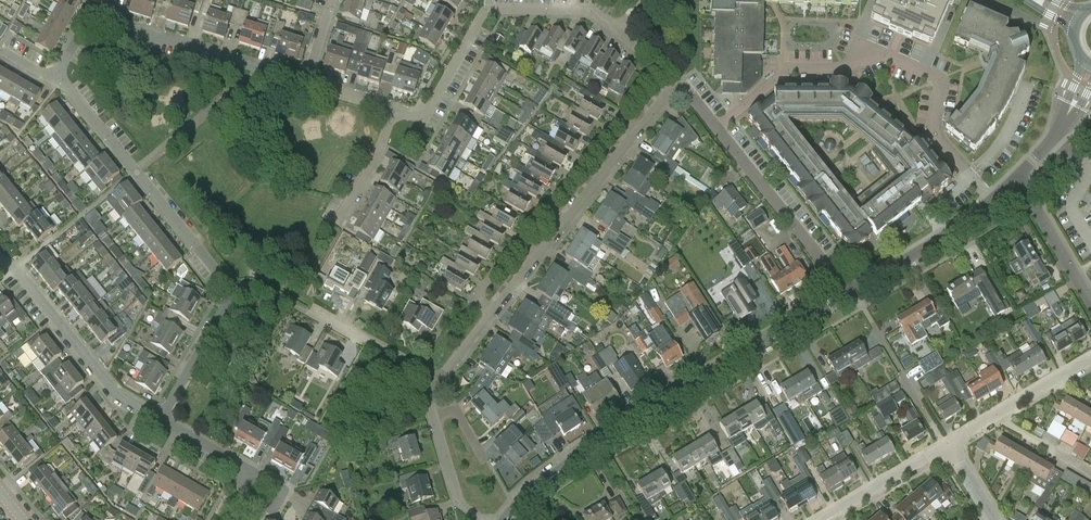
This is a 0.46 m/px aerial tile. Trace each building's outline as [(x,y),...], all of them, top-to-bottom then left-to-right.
[(75,14),(81,4),(75,0),(62,0),(59,5),(75,14)] [(104,4),(103,6),(104,6),(105,4),(114,7),(114,9),(117,0),(105,0),(104,4)] [(129,14),(130,14),(130,12),(140,15),(140,17),(145,0),(133,0),(129,14)] [(164,0),(145,0),(140,17),(141,15),(151,18),(150,20),(151,20),(156,4),(162,6),(164,0)] [(165,3),(171,5),(166,21),(167,22),(168,19),(177,23),(177,25),(183,4),(178,2),(178,0),(166,0),(165,3)] [(203,0),(196,0),(194,7),(183,4),(177,25),(178,23),(188,26),(187,28),(188,28),(193,12),(199,13),(203,0)] [(208,16),(202,33),(203,33),(204,31),(214,34),(213,36),(220,15),(209,12),(213,2),(207,0),(206,0),(202,14),(208,16)] [(298,2),(296,7),(311,12),(313,3),(305,0),(298,0),(298,2)] [(346,5),(363,10),(366,0),(347,0),(346,5)] [(441,1),(457,10),(463,0),(441,0),(441,1)] [(721,81),(721,85),(723,85),(722,94),(733,95),(733,85),(739,85),(739,95),(746,95),(761,79),(762,63),(760,63),(760,56),(762,56),(763,2),(859,5),(859,0),(712,0),(711,15),(716,15),(714,78),(721,78),(721,81)] [(872,13),(877,15),(874,21),(890,28),(889,31),(910,40),(911,37),(927,44),(930,37),(934,39),(951,0),(878,0),(872,13)] [(14,4),(11,10),(16,13),(19,7),(14,4)] [(21,10),(26,13),(29,8),(24,5),(21,10)] [(75,14),(59,5),(53,15),(69,24),(75,14)] [(363,10),(346,5),(342,16),(360,21),(363,10)] [(224,39),(228,27),(229,23),(237,25),(241,11),(229,7),(225,17),(220,15),(213,36),(214,36),(214,34),(224,37),(224,39)] [(431,18),(447,28),(453,16),(437,7),(431,18)] [(398,14),(404,17),(406,12),(401,9),(398,14)] [(13,18),(16,13),(11,10),(8,16),(13,18)] [(26,13),(21,10),(18,16),(23,19),(26,13)] [(991,19),(968,10),(966,15),(969,16),(967,21),(966,23),(963,22),(953,43),(963,47),(964,44),(984,52),(980,58),(983,63),(989,67),(977,96),(954,123),(952,121),(945,130),(964,144),(962,147),(968,151),(970,149),(974,153),(988,135),(989,136),(995,128),(994,127),(1008,107),(1019,79),(1024,70),(1021,68),(1016,66),(1017,63),(1024,57),(1024,54),(1028,53),(1022,36),(1017,37),(1016,36),(1008,37),(1007,37),(1004,35),(1007,27),(991,19)] [(250,45),(249,47),(256,27),(246,23),(249,13),(241,11),(237,25),(244,27),(239,44),(240,42),(250,45)] [(386,16),(391,19),(395,14),(390,11),(386,16)] [(313,23),(315,17),(300,12),(298,18),(313,23)] [(69,24),(53,15),(47,25),(63,35),(69,24)] [(391,19),(386,16),(383,22),(388,25),(391,19)] [(425,29),(441,38),(447,28),(431,18),(425,29)] [(260,48),(260,50),(260,51),(266,34),(272,36),(276,21),(270,19),(268,26),(265,25),(262,26),(261,28),(256,27),(249,47),(250,47),(251,45),(260,48)] [(415,25),(404,19),(401,25),(412,31),(415,25)] [(274,37),(280,39),(275,55),(276,55),(276,53),(286,56),(285,58),(286,59),(292,38),(282,35),(285,24),(279,22),(274,37)] [(335,30),(348,34),(350,27),(337,23),(335,30)] [(378,25),(374,23),(373,27),(364,24),(363,28),(376,32),(376,31),(381,33),(383,27),(378,25)] [(63,35),(47,25),(41,36),(57,45),(63,35)] [(14,34),(18,29),(12,26),(9,31),(14,34)] [(541,36),(542,35),(530,28),(524,39),(519,35),(511,49),(517,52),(520,47),(531,54),(534,49),(533,49),(541,35),(541,36)] [(533,49),(534,49),(536,50),(539,52),(542,48),(553,54),(556,49),(564,36),(564,35),(553,28),(547,39),(541,36),(541,35),(533,49)] [(441,38),(425,29),(418,40),(434,49),(441,38)] [(556,49),(562,52),(564,48),(575,54),(581,45),(587,35),(575,29),(569,39),(564,36),(556,49)] [(303,39),(299,37),(298,40),(292,38),(286,59),(287,57),(297,60),(296,62),(297,62),(297,60),(301,61),(306,46),(308,47),(311,35),(305,33),(303,39)] [(57,45),(41,36),(35,46),(51,55),(57,45)] [(361,42),(362,39),(356,37),(353,48),(342,45),(341,50),(334,71),(345,75),(349,61),(356,62),(362,43),(361,42)] [(572,74),(579,62),(582,57),(592,64),(594,62),(604,45),(592,38),(586,49),(581,45),(575,54),(576,54),(566,70),(572,74)] [(374,62),(376,56),(366,52),(368,45),(362,43),(356,62),(362,64),(357,79),(368,82),(375,62),(374,62)] [(402,57),(403,57),(407,46),(400,44),(396,55),(390,73),(396,75),(392,89),(403,93),(411,67),(400,63),(402,57)] [(341,50),(335,48),(335,50),(329,48),(323,68),(334,71),(341,50)] [(426,62),(430,56),(418,49),(414,55),(426,62)] [(595,72),(593,76),(604,82),(609,74),(619,57),(608,50),(600,65),(594,62),(592,64),(593,64),(590,69),(595,72)] [(379,85),(384,71),(390,73),(396,55),(389,53),(385,65),(375,62),(368,82),(379,85)] [(437,62),(430,57),(427,63),(433,67),(437,62)] [(508,75),(506,75),(510,69),(496,61),(493,67),(488,64),(482,75),(502,86),(508,75)] [(624,88),(635,69),(623,63),(614,78),(609,74),(604,82),(605,82),(600,90),(604,93),(605,90),(607,91),(612,82),(624,88)] [(414,96),(422,70),(411,67),(403,93),(414,96)] [(7,81),(10,75),(0,70),(0,92),(7,81)] [(11,98),(20,81),(10,75),(7,81),(0,92),(11,98)] [(476,85),(496,96),(502,86),(482,75),(476,85)] [(21,104),(30,87),(20,81),(11,98),(21,104)] [(470,95),(490,106),(496,96),(476,85),(470,95)] [(576,85),(572,91),(585,99),(579,110),(580,111),(598,121),(604,109),(594,103),(597,98),(576,85)] [(854,252),(868,241),(867,241),(871,237),(869,235),(872,233),(876,238),(920,202),(919,201),(928,194),(931,197),(936,193),(937,194),(950,183),(949,183),(950,182),(910,134),(906,138),(905,137),(868,106),(871,101),(858,90),(854,95),(850,92),(846,92),(846,86),(828,86),(828,92),(774,92),(775,98),(761,108),(761,107),(747,117),(761,135),(759,137),(770,150),(771,150),(800,187),(795,191),(817,218),(822,215),(852,253),(854,251),(854,252)] [(30,87),(21,104),(31,110),(41,93),(30,87)] [(559,98),(562,95),(554,90),(552,94),(559,98)] [(490,106),(470,95),(465,105),(484,117),(490,106)] [(538,106),(542,100),(536,96),(532,101),(538,106)] [(49,126),(64,114),(56,104),(41,116),(49,126)] [(525,113),(530,115),(533,110),(524,105),(521,110),(525,113)] [(577,116),(580,111),(579,110),(574,107),(570,113),(573,114),(567,125),(568,126),(568,127),(585,136),(592,125),(577,116)] [(521,117),(518,123),(522,126),(527,121),(530,115),(525,113),(522,118),(521,117)] [(49,126),(56,135),(71,123),(64,114),(49,126)] [(452,127),(472,138),(478,128),(458,117),(452,127)] [(674,145),(680,149),(683,151),(698,140),(682,118),(676,123),(674,127),(668,123),(660,136),(674,145)] [(560,129),(554,140),(554,141),(556,142),(573,152),(580,140),(565,132),(568,127),(568,126),(567,125),(566,125),(561,122),(558,128),(560,129)] [(56,135),(52,138),(59,147),(78,132),(71,123),(56,135)] [(497,132),(511,139),(514,134),(501,126),(497,132)] [(3,135),(8,130),(6,127),(0,131),(3,135)] [(446,137),(466,148),(472,138),(452,127),(446,137)] [(3,135),(10,144),(16,139),(11,134),(8,130),(3,135)] [(541,134),(534,131),(530,138),(537,142),(541,134)] [(78,132),(59,147),(66,157),(86,141),(78,132)] [(511,139),(497,132),(494,137),(508,145),(511,139)] [(543,142),(537,153),(543,157),(561,167),(567,156),(553,147),(556,142),(554,141),(554,140),(542,134),(539,140),(543,142)] [(671,162),(680,149),(674,145),(660,136),(652,149),(657,152),(653,158),(674,173),(678,166),(671,162)] [(25,145),(30,140),(27,137),(22,141),(25,145)] [(441,147),(460,159),(466,148),(446,137),(441,147)] [(74,166),(77,164),(77,163),(93,150),(86,141),(66,157),(74,166)] [(521,145),(516,142),(512,148),(518,150),(521,145)] [(18,153),(24,149),(21,145),(15,149),(18,153)] [(435,158),(454,169),(460,159),(441,147),(435,158)] [(531,158),(525,169),(530,171),(531,172),(549,183),(555,171),(540,163),(543,157),(537,153),(529,149),(526,155),(531,158)] [(100,159),(93,150),(77,163),(77,164),(84,172),(100,159)] [(388,151),(385,157),(393,161),(395,155),(388,151)] [(40,163),(45,159),(42,155),(37,159),(40,163)] [(100,159),(84,172),(91,182),(112,165),(104,156),(100,159)] [(454,169),(435,158),(429,168),(433,171),(430,176),(444,184),(447,178),(448,179),(454,169)] [(653,170),(669,180),(674,173),(653,158),(648,165),(640,159),(631,172),(645,181),(653,170)] [(386,173),(406,184),(412,173),(411,173),(414,167),(400,159),(397,165),(392,162),(386,173)] [(487,161),(481,171),(486,173),(492,163),(487,161)] [(518,172),(511,184),(519,188),(536,198),(543,187),(528,178),(531,172),(530,171),(525,169),(514,162),(513,164),(515,165),(513,169),(515,170),(514,170),(518,172)] [(33,171),(38,167),(35,163),(30,167),(33,171)] [(101,193),(106,189),(104,187),(116,177),(119,182),(122,179),(118,175),(120,174),(112,165),(91,182),(101,193)] [(708,168),(700,181),(709,187),(718,174),(708,168)] [(631,172),(623,185),(628,188),(624,194),(646,209),(654,214),(659,206),(651,201),(650,202),(644,199),(652,186),(645,181),(631,172)] [(54,181),(60,177),(57,173),(51,178),(54,181)] [(382,191),(395,199),(398,193),(400,194),(406,184),(386,173),(380,183),(385,186),(382,191)] [(60,177),(54,181),(57,185),(63,180),(60,177)] [(12,188),(5,179),(0,183),(0,198),(12,188)] [(519,188),(511,184),(506,180),(502,186),(511,191),(505,202),(524,213),(530,202),(515,193),(519,188)] [(48,189),(53,185),(50,181),(45,186),(48,189)] [(119,205),(135,193),(127,184),(112,196),(119,205)] [(473,196),(476,190),(477,189),(472,187),(471,186),(468,193),(473,196)] [(19,197),(12,188),(0,198),(0,204),(4,209),(19,197)] [(377,188),(371,199),(391,210),(397,200),(395,199),(382,191),(377,188)] [(731,188),(719,198),(712,190),(704,202),(708,208),(713,203),(719,210),(723,207),(732,218),(746,207),(731,188)] [(69,200),(74,195),(71,191),(66,196),(69,200)] [(127,214),(138,206),(142,202),(135,193),(119,205),(127,214)] [(74,195),(69,200),(72,203),(77,199),(74,195)] [(623,221),(630,209),(641,216),(646,209),(624,195),(620,201),(611,195),(603,208),(617,218),(623,221)] [(12,218),(27,206),(19,197),(4,209),(12,218)] [(365,209),(385,220),(391,210),(371,199),(365,209)] [(62,208),(68,203),(65,200),(59,204),(62,208)] [(38,212),(31,203),(27,206),(12,218),(19,228),(23,224),(34,215),(38,212)] [(130,227),(145,215),(138,206),(127,214),(122,218),(130,227)] [(490,226),(490,225),(493,220),(511,230),(517,219),(498,207),(492,219),(480,212),(477,218),(486,223),(490,226)] [(42,208),(38,212),(34,215),(23,224),(30,233),(50,218),(42,208)] [(631,242),(619,234),(626,223),(623,221),(617,218),(603,208),(594,221),(609,231),(605,237),(625,250),(631,242)] [(360,219),(379,230),(385,220),(365,209),(360,219)] [(747,219),(754,230),(767,222),(760,211),(747,219)] [(408,220),(413,223),(416,218),(408,213),(405,218),(408,220)] [(137,236),(152,224),(145,215),(130,227),(137,236)] [(38,243),(41,240),(43,243),(52,235),(50,233),(57,227),(50,218),(30,233),(38,243)] [(379,230),(360,219),(354,230),(358,232),(355,238),(369,246),(372,240),(373,241),(379,230)] [(80,235),(75,239),(78,243),(91,232),(88,228),(82,220),(73,226),(80,235)] [(97,223),(91,227),(94,231),(100,227),(97,223)] [(505,234),(490,225),(490,226),(486,223),(479,234),(468,227),(464,233),(473,239),(478,241),(481,235),(498,245),(505,234)] [(145,245),(160,233),(152,224),(137,236),(145,245)] [(598,251),(602,245),(620,257),(624,259),(628,253),(625,250),(605,237),(601,243),(582,231),(574,244),(594,257),(598,251)] [(81,246),(88,240),(94,236),(91,232),(78,243),(81,246)] [(152,254),(167,242),(160,233),(145,245),(152,254)] [(106,246),(112,242),(109,238),(103,242),(106,246)] [(452,249),(461,254),(465,256),(468,251),(486,261),(493,249),(478,241),(473,239),(467,250),(462,247),(460,250),(453,247),(452,249)] [(159,263),(175,251),(167,242),(152,254),(159,263)] [(663,247),(670,251),(673,246),(667,242),(663,247)] [(743,269),(749,265),(751,263),(744,252),(742,254),(735,243),(724,250),(732,261),(736,259),(743,269)] [(588,270),(595,258),(594,257),(574,244),(566,256),(581,266),(576,272),(588,280),(593,273),(588,270)] [(1046,271),(1046,272),(1044,273),(1027,244),(1014,251),(1026,271),(1025,272),(1031,283),(1036,280),(1039,285),(1051,279),(1046,271)] [(742,249),(744,252),(751,263),(758,259),(749,245),(742,249)] [(100,255),(106,250),(103,247),(97,251),(100,255)] [(784,247),(775,252),(787,270),(783,272),(793,287),(806,279),(797,264),(795,265),(784,247)] [(398,252),(393,249),(389,256),(394,259),(398,252)] [(33,259),(35,262),(31,265),(39,274),(54,262),(44,250),(33,259)] [(662,261),(663,260),(668,252),(665,250),(659,258),(659,259),(662,261)] [(175,251),(159,263),(167,273),(182,261),(175,251)] [(474,276),(480,265),(465,256),(461,254),(455,265),(443,258),(440,264),(449,270),(453,272),(456,266),(474,276)] [(121,264),(126,260),(123,256),(118,260),(121,264)] [(670,271),(680,265),(674,256),(665,262),(670,271)] [(768,256),(760,261),(772,280),(770,281),(780,295),(793,287),(783,272),(780,274),(768,256)] [(54,262),(39,274),(46,283),(61,271),(54,262)] [(335,287),(349,295),(353,288),(359,291),(367,277),(356,271),(353,277),(344,272),(347,267),(338,262),(324,286),(332,291),(335,287)] [(655,270),(658,266),(653,262),(650,266),(655,270)] [(115,273),(120,269),(117,265),(112,269),(115,273)] [(366,302),(381,310),(392,290),(385,286),(392,274),(377,266),(364,289),(371,292),(366,302)] [(572,278),(567,275),(554,266),(545,279),(565,292),(572,280),(584,287),(588,280),(576,272),(572,278)] [(66,267),(61,271),(46,283),(54,293),(58,289),(73,277),(73,276),(66,267)] [(651,276),(654,272),(649,268),(646,272),(651,276)] [(449,270),(445,275),(440,272),(434,284),(443,289),(446,283),(461,292),(468,280),(453,272),(449,270)] [(78,272),(73,276),(73,277),(58,289),(65,298),(86,282),(78,272)] [(995,319),(1010,310),(1006,303),(1000,306),(980,272),(973,276),(974,279),(969,282),(967,279),(947,291),(948,292),(945,293),(949,298),(950,298),(951,299),(952,298),(955,304),(974,292),(974,291),(977,289),(995,319)] [(136,282),(141,278),(138,274),(133,279),(136,282)] [(94,276),(89,279),(100,298),(105,295),(94,276)] [(537,291),(552,301),(548,308),(568,321),(572,314),(557,304),(565,292),(545,279),(537,291)] [(734,296),(726,302),(733,314),(735,313),(739,320),(754,311),(749,303),(756,299),(743,279),(729,288),(731,291),(730,291),(732,295),(733,294),(734,296)] [(179,287),(183,289),(176,300),(195,310),(201,299),(191,293),(194,288),(182,281),(179,287)] [(86,282),(65,298),(72,307),(93,291),(86,282)] [(130,292),(135,287),(132,283),(127,288),(130,292)] [(589,283),(586,288),(594,293),(597,288),(589,283)] [(640,287),(634,285),(631,291),(637,294),(640,287)] [(720,326),(707,306),(705,307),(692,286),(664,304),(678,325),(689,318),(706,344),(719,335),(715,329),(720,326)] [(1023,290),(1016,294),(1020,301),(1027,297),(1023,290)] [(93,291),(72,307),(80,317),(101,300),(93,291)] [(647,293),(640,298),(646,308),(653,303),(647,293)] [(137,301),(143,308),(147,301),(143,296),(137,301)] [(26,316),(14,300),(9,304),(3,297),(0,300),(0,313),(6,320),(10,326),(11,325),(10,325),(19,318),(21,320),(26,316)] [(102,313),(108,309),(101,300),(80,317),(87,326),(103,314),(102,313)] [(163,314),(175,321),(178,316),(188,322),(195,310),(176,300),(170,311),(166,308),(163,314)] [(455,311),(459,304),(452,300),(450,304),(451,309),(455,311)] [(432,331),(443,312),(423,301),(418,309),(410,304),(400,322),(416,330),(419,324),(432,331)] [(570,331),(570,330),(572,327),(573,326),(574,325),(568,321),(548,308),(544,314),(539,311),(525,302),(517,315),(531,324),(530,324),(537,328),(542,320),(541,319),(543,315),(569,332),(570,331)] [(937,303),(931,307),(928,302),(912,311),(921,326),(929,321),(931,326),(936,324),(939,329),(949,323),(937,303)] [(1022,309),(1029,320),(1040,313),(1033,302),(1022,309)] [(629,308),(622,303),(619,306),(625,312),(629,308)] [(659,325),(665,321),(653,303),(646,308),(649,312),(649,313),(656,325),(652,328),(674,362),(682,357),(672,342),(671,343),(662,329),(661,329),(659,325)] [(1059,311),(1056,305),(1051,308),(1050,309),(1055,317),(1059,315),(1059,311)] [(911,346),(927,337),(912,311),(896,321),(911,346)] [(608,315),(605,319),(616,326),(624,316),(621,313),(618,317),(613,314),(608,315)] [(103,314),(87,326),(95,335),(116,318),(114,317),(109,321),(103,314)] [(158,333),(176,343),(182,332),(172,326),(175,321),(163,314),(160,320),(164,322),(158,333)] [(522,336),(530,324),(531,324),(517,315),(509,327),(514,330),(509,337),(537,355),(540,350),(534,347),(536,345),(522,336)] [(576,326),(580,320),(574,317),(571,322),(576,326)] [(123,327),(116,318),(95,335),(102,344),(107,340),(112,346),(126,334),(122,328),(123,327)] [(1080,325),(1076,318),(1060,327),(1072,346),(1086,337),(1079,325),(1080,325)] [(1031,339),(1037,335),(1028,320),(1022,324),(1031,339)] [(292,338),(290,343),(286,350),(299,358),(310,338),(290,326),(286,334),(292,338)] [(579,329),(573,326),(572,327),(570,330),(570,331),(575,334),(579,329)] [(651,329),(650,327),(636,336),(630,328),(628,329),(643,353),(654,346),(658,352),(655,354),(659,361),(661,361),(666,367),(674,362),(652,328),(651,329)] [(1045,336),(1049,343),(1051,342),(1058,354),(1072,346),(1060,327),(1045,336)] [(137,336),(132,333),(128,340),(133,343),(137,336)] [(156,354),(159,349),(170,355),(176,343),(158,333),(154,339),(150,337),(144,347),(156,354)] [(38,335),(27,344),(21,349),(33,363),(54,346),(46,337),(42,340),(38,335)] [(512,358),(515,360),(520,358),(521,355),(532,363),(538,360),(539,358),(536,356),(537,355),(509,337),(506,343),(497,337),(489,350),(509,364),(512,358)] [(578,347),(583,341),(579,338),(575,344),(578,347)] [(588,342),(581,347),(585,352),(592,348),(588,342)] [(843,352),(852,367),(859,362),(862,368),(871,363),(859,343),(843,352)] [(1045,362),(1038,350),(1039,349),(1035,344),(1020,353),(1024,359),(1031,370),(1045,362)] [(306,366),(317,372),(320,367),(338,377),(344,366),(338,362),(342,355),(323,345),(317,356),(313,354),(306,366)] [(594,348),(598,355),(604,351),(600,345),(594,348)] [(33,363),(44,377),(61,363),(58,359),(62,356),(54,346),(33,363)] [(879,346),(868,353),(873,361),(883,354),(879,346)] [(616,359),(617,358),(610,347),(598,355),(607,368),(612,364),(622,380),(623,379),(631,391),(647,381),(639,368),(640,368),(632,355),(619,364),(616,359)] [(956,347),(954,355),(961,357),(963,348),(956,347)] [(501,360),(508,365),(509,364),(489,350),(480,363),(494,372),(501,360)] [(160,360),(144,351),(138,362),(146,366),(142,372),(160,383),(167,372),(157,366),(160,360)] [(852,367),(843,352),(828,362),(839,381),(848,377),(844,371),(852,367)] [(990,396),(1003,387),(997,377),(1004,372),(994,356),(992,352),(984,357),(991,369),(978,377),(980,380),(989,395),(990,396)] [(1020,353),(1007,361),(1004,355),(1003,356),(1000,352),(994,356),(997,361),(1004,372),(1011,368),(1018,379),(1031,370),(1024,359),(1020,353)] [(591,360),(599,373),(607,368),(598,355),(591,360)] [(915,365),(911,358),(902,363),(906,370),(915,365)] [(932,359),(920,366),(925,376),(944,365),(939,358),(934,361),(932,359)] [(9,367),(5,362),(1,365),(5,370),(9,367)] [(68,364),(64,367),(61,363),(44,377),(55,391),(76,374),(68,364)] [(563,378),(555,365),(548,370),(562,393),(569,388),(563,378)] [(945,422),(961,413),(956,403),(963,400),(952,381),(948,375),(942,367),(933,373),(939,382),(941,381),(950,397),(935,405),(939,411),(945,422)] [(486,370),(485,370),(482,376),(492,383),(497,377),(486,370)] [(123,383),(126,386),(140,394),(143,388),(154,394),(160,383),(142,372),(136,382),(130,379),(127,376),(123,383)] [(588,379),(607,408),(619,400),(607,381),(603,383),(596,373),(588,379)] [(794,381),(807,402),(822,393),(818,386),(816,387),(807,373),(794,381)] [(25,378),(22,374),(13,381),(16,385),(25,378)] [(83,390),(80,386),(84,383),(76,374),(55,391),(66,405),(83,390)] [(578,386),(570,374),(563,378),(569,388),(571,391),(578,386)] [(480,393),(481,394),(470,404),(481,415),(494,404),(490,400),(493,397),(488,391),(492,383),(482,376),(475,386),(480,393)] [(989,395),(980,380),(967,388),(959,376),(952,381),(963,400),(965,403),(973,398),(975,403),(989,395)] [(607,408),(588,379),(581,384),(587,393),(583,396),(595,415),(607,408)] [(784,406),(788,403),(795,399),(800,407),(807,402),(794,381),(780,390),(783,394),(779,396),(784,406)] [(896,381),(885,386),(889,394),(900,389),(896,381)] [(30,388),(23,394),(29,400),(35,395),(30,388)] [(870,398),(875,405),(889,396),(886,391),(885,389),(870,398)] [(551,409),(570,397),(565,391),(547,402),(551,409)] [(895,403),(906,398),(903,392),(892,397),(895,403)] [(826,404),(830,401),(826,393),(821,396),(826,404)] [(564,435),(580,425),(573,413),(578,410),(571,398),(560,405),(567,416),(556,423),(564,435)] [(1073,419),(1081,406),(1068,398),(1063,406),(1057,402),(1054,408),(1073,419)] [(893,405),(889,399),(875,407),(882,419),(887,416),(883,410),(893,405)] [(24,400),(20,404),(24,409),(28,405),(24,400)] [(86,400),(77,407),(73,402),(62,411),(66,416),(70,413),(78,422),(94,410),(86,400)] [(853,402),(848,406),(849,408),(855,418),(860,414),(853,402)] [(499,406),(495,403),(494,404),(481,415),(492,427),(504,415),(510,421),(520,411),(514,405),(509,410),(503,403),(499,406)] [(768,424),(765,420),(756,404),(744,411),(754,427),(753,427),(756,431),(761,431),(765,428),(768,424),(769,424),(777,438),(783,434),(775,419),(768,424)] [(1090,418),(1090,412),(1081,406),(1073,419),(1086,427),(1090,418)] [(246,445),(257,427),(247,421),(250,410),(245,407),(235,423),(242,427),(235,439),(246,445)] [(85,432),(101,419),(94,410),(78,422),(85,432)] [(292,420),(295,415),(296,416),(297,414),(290,410),(286,417),(292,420)] [(842,410),(837,413),(843,423),(848,419),(842,410)] [(8,421),(13,417),(9,412),(4,416),(0,411),(0,428),(8,421)] [(515,426),(525,417),(520,411),(510,421),(515,426)] [(742,434),(753,427),(754,427),(744,411),(732,418),(742,434)] [(909,444),(917,439),(918,441),(920,441),(924,439),(924,437),(923,435),(924,435),(917,423),(918,422),(912,411),(903,416),(910,427),(902,432),(909,444)] [(307,413),(305,416),(314,421),(316,417),(307,413)] [(790,413),(779,419),(796,447),(806,440),(790,413)] [(873,419),(880,431),(887,427),(879,415),(873,419)] [(52,418),(48,422),(53,429),(58,425),(53,418),(52,418)] [(742,434),(732,418),(720,425),(730,441),(742,434)] [(93,442),(109,429),(101,419),(85,432),(93,442)] [(554,436),(551,431),(543,419),(541,422),(537,426),(534,428),(543,443),(554,436)] [(4,448),(20,436),(8,421),(0,428),(0,443),(4,448)] [(310,422),(306,428),(313,433),(316,426),(310,422)] [(1066,429),(1062,427),(1059,425),(1054,422),(1047,433),(1047,434),(1059,441),(1066,429)] [(257,427),(246,445),(257,452),(264,440),(270,443),(279,427),(274,424),(266,432),(257,427)] [(44,425),(38,429),(42,433),(47,429),(44,425)] [(840,434),(841,434),(837,428),(823,437),(826,443),(835,439),(842,450),(848,447),(840,434)] [(102,462),(112,450),(108,446),(117,439),(109,429),(93,442),(101,451),(96,454),(102,462)] [(273,445),(279,448),(272,460),(283,466),(294,448),(284,443),(288,432),(282,429),(273,445)] [(756,442),(761,439),(756,431),(751,434),(756,442)] [(848,447),(854,443),(847,431),(841,434),(840,434),(848,447)] [(1066,443),(1072,434),(1067,431),(1061,440),(1066,443)] [(881,433),(876,436),(880,444),(874,448),(882,460),(894,453),(887,440),(886,440),(881,433)] [(504,456),(516,445),(506,434),(494,445),(504,456)] [(27,445),(34,440),(31,436),(24,442),(20,436),(4,448),(11,457),(27,445)] [(405,463),(420,458),(413,438),(402,442),(400,436),(386,440),(390,450),(400,447),(405,463)] [(529,442),(525,437),(516,445),(504,456),(514,468),(531,452),(525,445),(529,442)] [(67,447),(72,443),(68,438),(62,442),(67,447)] [(696,445),(706,461),(718,454),(708,438),(696,445)] [(988,455),(991,450),(1008,459),(1015,446),(1002,439),(998,446),(991,442),(987,448),(988,448),(985,453),(988,455)] [(1078,442),(1072,453),(1083,458),(1089,448),(1078,442)] [(76,448),(73,444),(72,443),(67,447),(71,452),(76,448)] [(123,468),(134,450),(123,444),(117,453),(112,450),(102,462),(110,466),(113,462),(123,468)] [(863,444),(857,447),(869,468),(882,460),(874,448),(868,452),(863,444)] [(19,467),(22,464),(26,470),(43,455),(39,450),(34,454),(27,445),(11,457),(19,467)] [(294,448),(283,466),(294,473),(301,461),(307,465),(316,448),(311,445),(303,453),(294,448)] [(684,452),(694,468),(706,461),(696,445),(684,452)] [(1017,474),(1028,454),(1015,446),(1008,459),(1015,464),(1011,472),(1017,475),(1017,474)] [(798,451),(799,452),(797,453),(804,465),(811,461),(803,448),(798,451)] [(727,452),(735,466),(740,463),(740,462),(732,449),(727,452)] [(134,474),(144,456),(134,450),(123,468),(134,474)] [(799,452),(798,451),(795,453),(799,458),(792,462),(805,482),(811,478),(804,465),(797,453),(799,452)] [(694,468),(684,452),(673,459),(683,475),(694,468)] [(735,466),(727,452),(721,455),(729,469),(735,466)] [(849,462),(848,462),(843,454),(837,458),(830,462),(835,470),(843,484),(857,475),(849,462)] [(1034,474),(1042,461),(1028,454),(1017,474),(1023,477),(1027,470),(1034,474)] [(145,480),(139,489),(145,492),(148,488),(155,475),(150,472),(155,463),(144,456),(134,474),(145,480)] [(772,474),(781,470),(775,458),(766,462),(772,474)] [(1035,486),(1040,478),(1047,482),(1055,469),(1042,461),(1034,474),(1030,483),(1035,486)] [(56,474),(50,466),(47,466),(45,467),(41,462),(28,472),(32,477),(29,480),(37,489),(39,487),(54,475),(56,474)] [(738,472),(743,469),(740,463),(735,466),(738,472)] [(709,465),(704,468),(709,476),(708,477),(712,484),(717,481),(713,473),(709,465)] [(163,466),(152,485),(147,494),(151,496),(156,488),(164,492),(175,473),(163,466)] [(822,467),(816,471),(828,492),(843,484),(835,470),(827,475),(822,467)] [(1065,485),(1072,473),(1067,470),(1060,481),(1065,485)] [(661,499),(666,496),(664,492),(671,488),(661,472),(649,479),(661,499)] [(162,496),(159,501),(170,507),(186,480),(175,473),(164,492),(172,497),(171,500),(170,499),(169,500),(162,496)] [(414,503),(433,498),(426,477),(418,480),(416,473),(398,479),(402,491),(409,489),(414,503)] [(1072,473),(1065,485),(1071,488),(1078,476),(1072,473)] [(82,474),(78,477),(82,482),(87,479),(82,474)] [(47,496),(66,480),(64,478),(64,477),(59,481),(54,475),(39,487),(47,496)] [(1078,476),(1071,488),(1077,491),(1083,479),(1078,476)] [(773,484),(769,478),(763,482),(766,488),(773,484)] [(87,479),(82,482),(82,483),(85,487),(90,483),(87,479)] [(662,500),(661,499),(649,479),(637,486),(647,502),(654,498),(657,503),(662,500)] [(1083,479),(1077,491),(1082,494),(1089,483),(1083,479)] [(54,505),(66,495),(66,496),(69,494),(64,488),(69,484),(66,480),(47,496),(54,505)] [(177,504),(176,503),(178,500),(187,505),(197,486),(186,480),(170,507),(174,509),(177,504)] [(1052,492),(1057,485),(1051,481),(1047,489),(1034,507),(1041,511),(1053,493),(1052,492)] [(696,501),(684,482),(679,485),(691,504),(696,501)] [(931,482),(919,492),(935,511),(953,496),(943,486),(938,490),(931,482)] [(1082,494),(1088,498),(1090,492),(1090,484),(1089,483),(1082,494)] [(773,484),(766,488),(774,501),(780,497),(773,484)] [(794,492),(801,505),(807,502),(808,504),(816,499),(807,484),(794,492)] [(673,488),(681,503),(687,499),(690,505),(691,504),(679,485),(673,488)] [(209,493),(197,486),(187,505),(194,509),(189,518),(192,519),(194,519),(209,493)] [(995,486),(991,492),(997,495),(1000,489),(995,486)] [(770,506),(768,504),(774,501),(766,488),(760,491),(765,500),(752,507),(760,519),(778,519),(770,506)] [(333,513),(340,501),(320,490),(313,502),(324,508),(321,514),(332,519),(344,519),(333,513)] [(113,500),(116,494),(110,491),(107,497),(113,500)] [(801,505),(794,492),(781,499),(790,515),(798,510),(797,508),(801,505)] [(935,511),(919,492),(907,502),(922,519),(928,519),(936,513),(935,511)] [(62,514),(66,519),(79,509),(74,503),(73,504),(66,496),(66,495),(54,505),(51,507),(59,517),(62,514)] [(729,510),(720,495),(712,501),(719,512),(720,511),(726,519),(735,519),(729,510)] [(609,516),(615,512),(618,518),(626,513),(618,499),(610,504),(610,505),(605,508),(603,505),(582,517),(583,519),(610,519),(611,519),(609,516)] [(896,511),(899,515),(893,519),(922,519),(907,502),(896,511)] [(124,511),(136,518),(140,511),(128,505),(124,511)] [(729,510),(735,519),(741,519),(742,519),(743,519),(760,519),(752,507),(740,515),(735,506),(729,510)] [(437,510),(425,514),(423,507),(408,512),(410,519),(440,519),(437,510)] [(648,519),(655,519),(648,507),(642,511),(648,519)] [(1069,519),(1078,519),(1081,515),(1075,511),(1069,519)]
